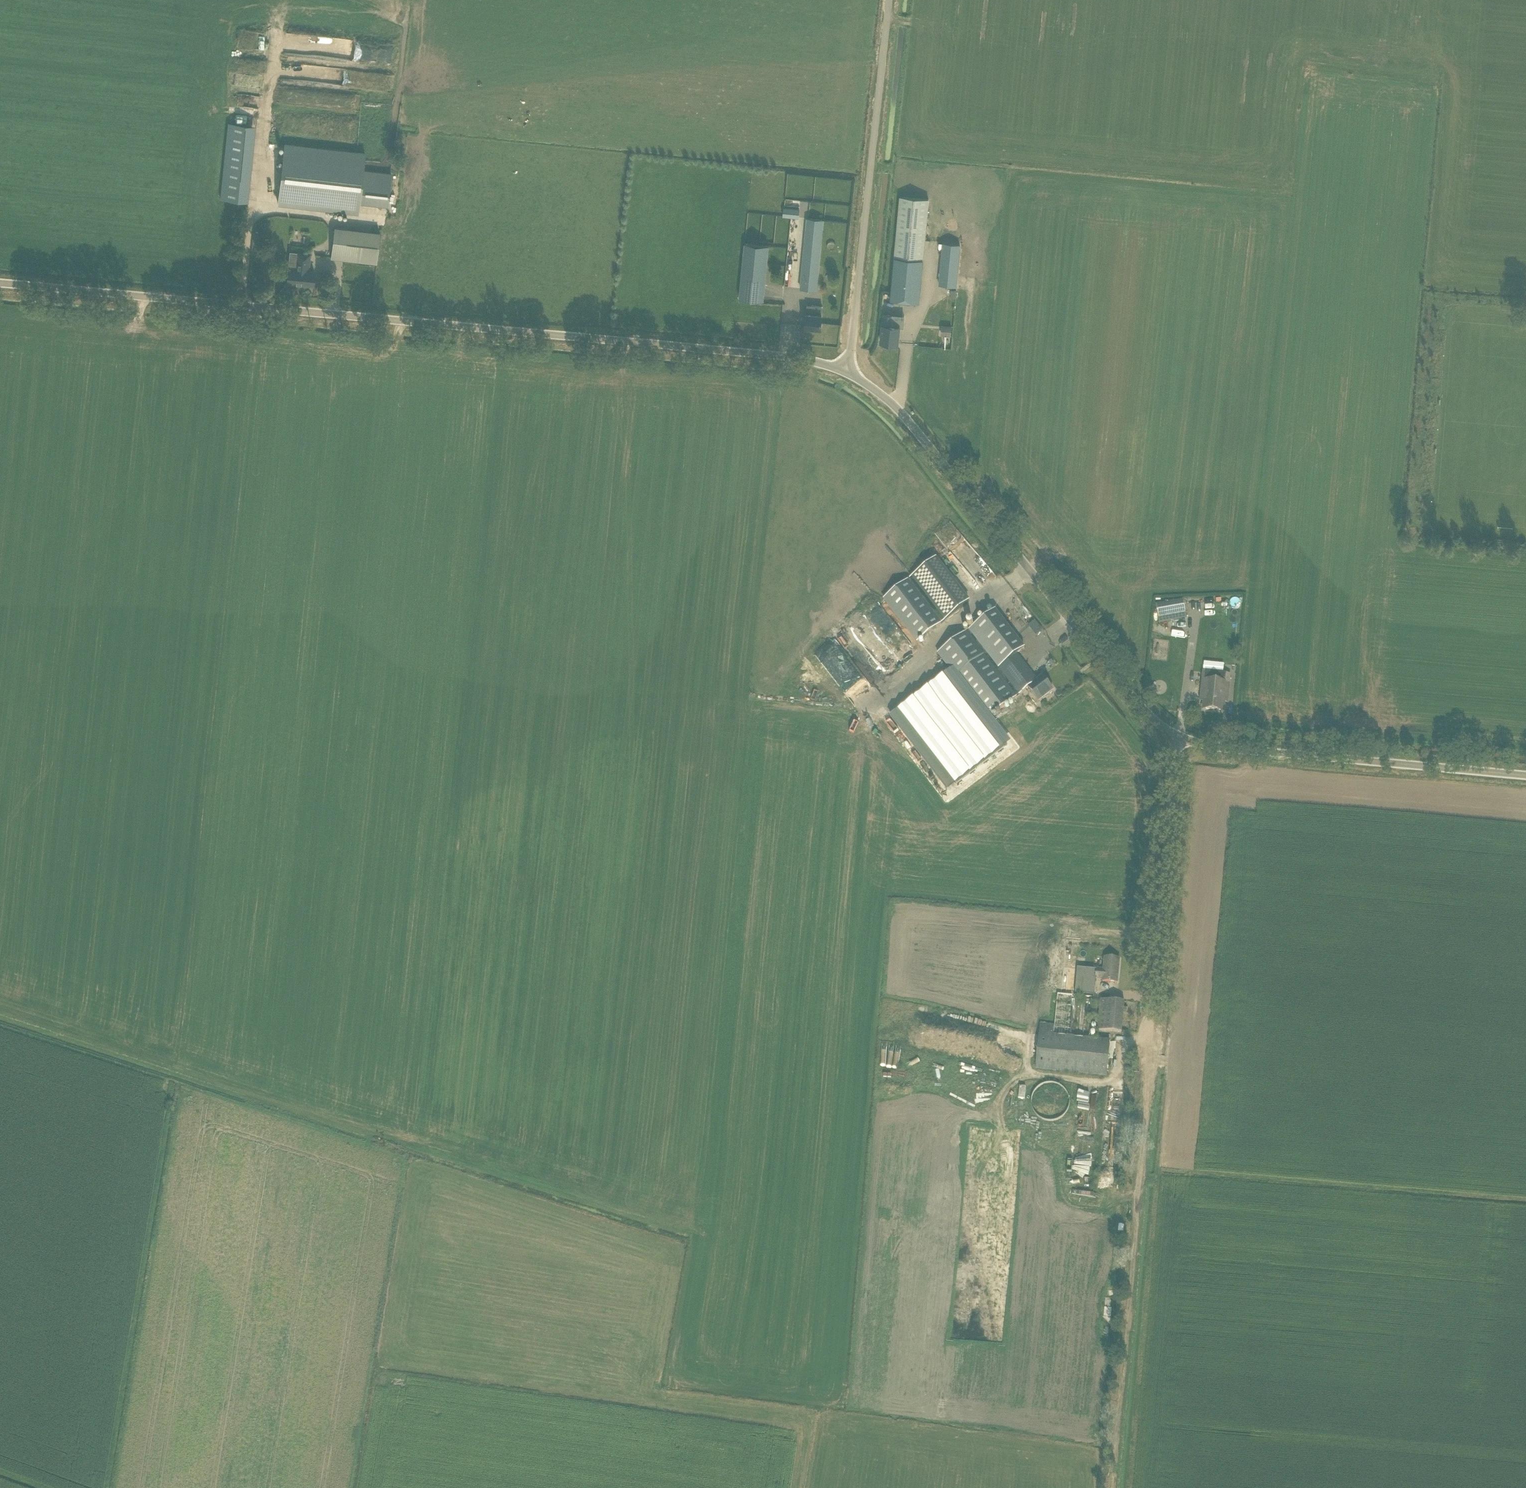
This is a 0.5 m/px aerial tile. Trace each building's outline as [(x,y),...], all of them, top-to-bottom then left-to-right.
[(255,125),(246,124),(228,122),(221,198),(248,201),(255,125)] [(364,152),(283,144),(277,201),(358,210),(359,201),(387,203),(390,172),(362,169),(364,152)] [(900,196),(895,258),(923,260),(930,199),(900,196)] [(784,208),(783,216),(798,218),(798,209),(784,208)] [(824,220),(814,219),(807,218),(799,288),(817,290),(824,220)] [(380,232),(334,227),(331,258),(344,259),(377,263),(380,232)] [(255,233),(255,241),(263,242),(264,234),(255,233)] [(739,298),(751,299),(752,291),(764,292),(768,245),(744,243),(739,298)] [(943,243),(939,285),(957,286),(960,257),(961,244),(943,243)] [(288,269),(287,282),(313,285),(314,272),(306,271),(308,254),(297,253),(290,252),(288,269)] [(892,281),(891,300),(905,301),(907,282),(921,284),(923,260),(895,258),(892,281)] [(823,306),(813,305),(807,305),(805,327),(821,328),(823,306)] [(884,314),(881,342),(898,343),(899,333),(900,326),(891,325),(892,315),(884,314)] [(952,334),(953,324),(942,324),(942,334),(952,334)] [(940,624),(907,581),(884,599),(917,642),(940,624)] [(1157,602),(1160,621),(1188,616),(1185,597),(1157,602)] [(987,719),(1019,694),(1028,688),(1039,702),(1054,691),(1042,676),(1038,680),(1017,653),(1025,648),(1004,621),(1001,623),(995,614),(972,632),(970,629),(938,654),(981,711),(987,719)] [(1036,619),(1029,624),(1036,635),(1043,629),(1036,619)] [(1202,680),(1200,698),(1205,698),(1204,709),(1223,711),(1224,701),(1228,702),(1230,683),(1230,674),(1203,671),(1202,680)] [(1080,968),(1077,994),(1096,996),(1098,980),(1117,982),(1119,959),(1105,958),(1103,971),(1080,968)] [(1038,1068),(1097,1074),(1107,1075),(1110,1041),(1100,1040),(1092,1039),(1096,998),(1075,996),(1078,968),(1061,966),(1059,985),(1068,986),(1067,992),(1058,991),(1055,1024),(1043,1023),(1040,1023),(1036,1068),(1038,1068)] [(1125,1002),(1100,1000),(1097,1030),(1122,1033),(1125,1002)] [(1063,1087),(1060,1085),(1058,1084),(1052,1082),(1047,1083),(1042,1084),(1038,1087),(1035,1090),(1032,1095),(1031,1100),(1032,1105),(1033,1109),(1036,1114),(1040,1118),(1046,1120),(1050,1121),(1057,1119),(1063,1116),(1067,1111),(1069,1107),(1070,1101),(1069,1096),(1067,1091),(1063,1087)] [(1074,1153),(1072,1170),(1091,1173),(1094,1156),(1074,1153)]
